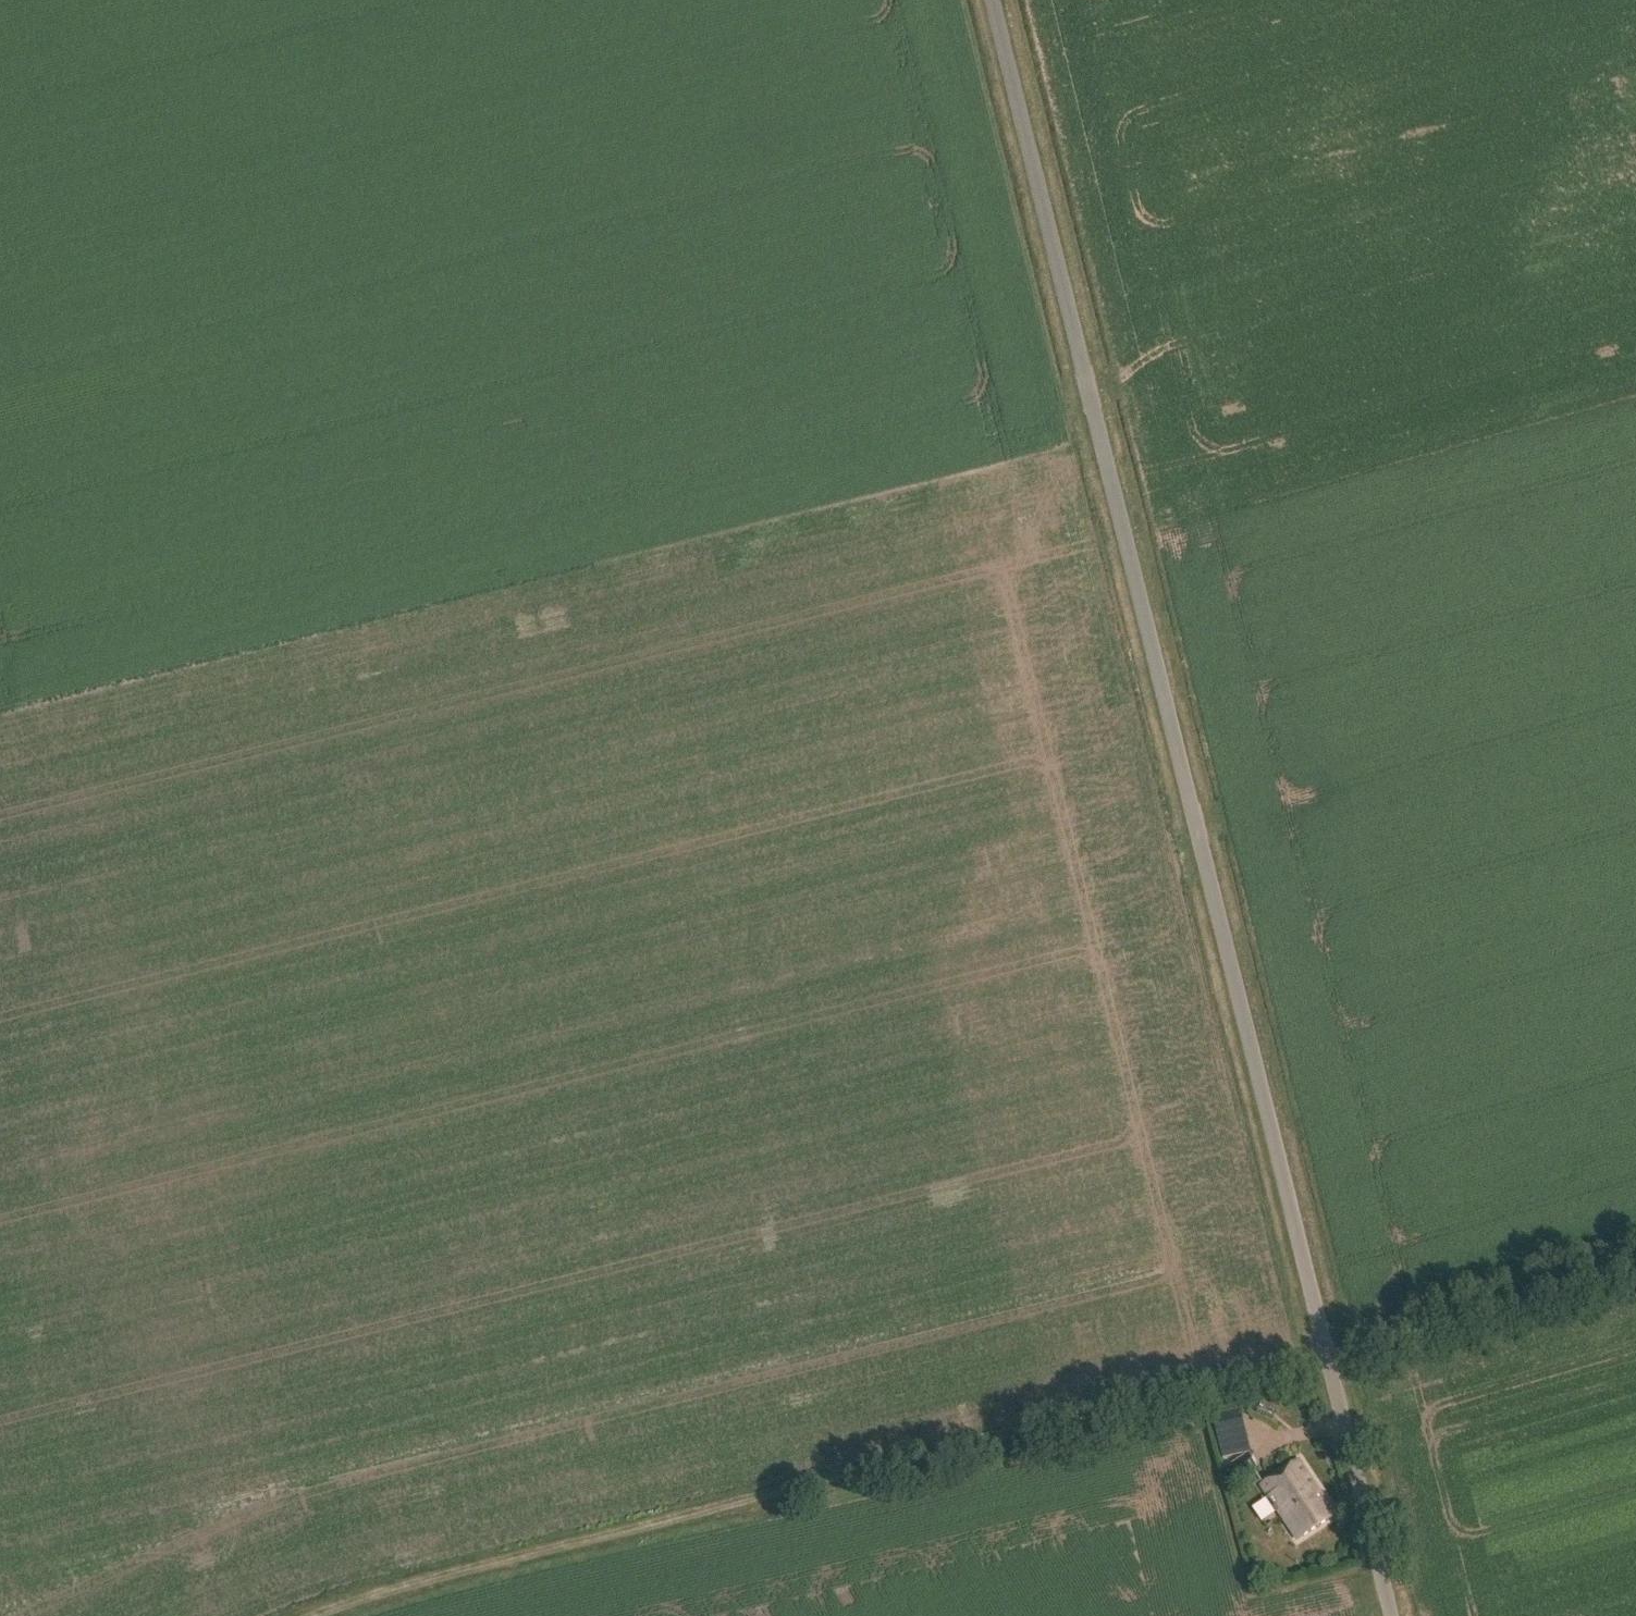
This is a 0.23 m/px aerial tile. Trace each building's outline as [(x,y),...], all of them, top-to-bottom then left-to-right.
[(1245,1440),(1223,1453),(1231,1466),(1225,1469),(1234,1483),(1258,1468),(1250,1456),(1253,1454),(1245,1440)] [(1328,1510),(1296,1463),(1260,1487),(1297,1542),(1328,1521),(1323,1514),(1328,1510)]
